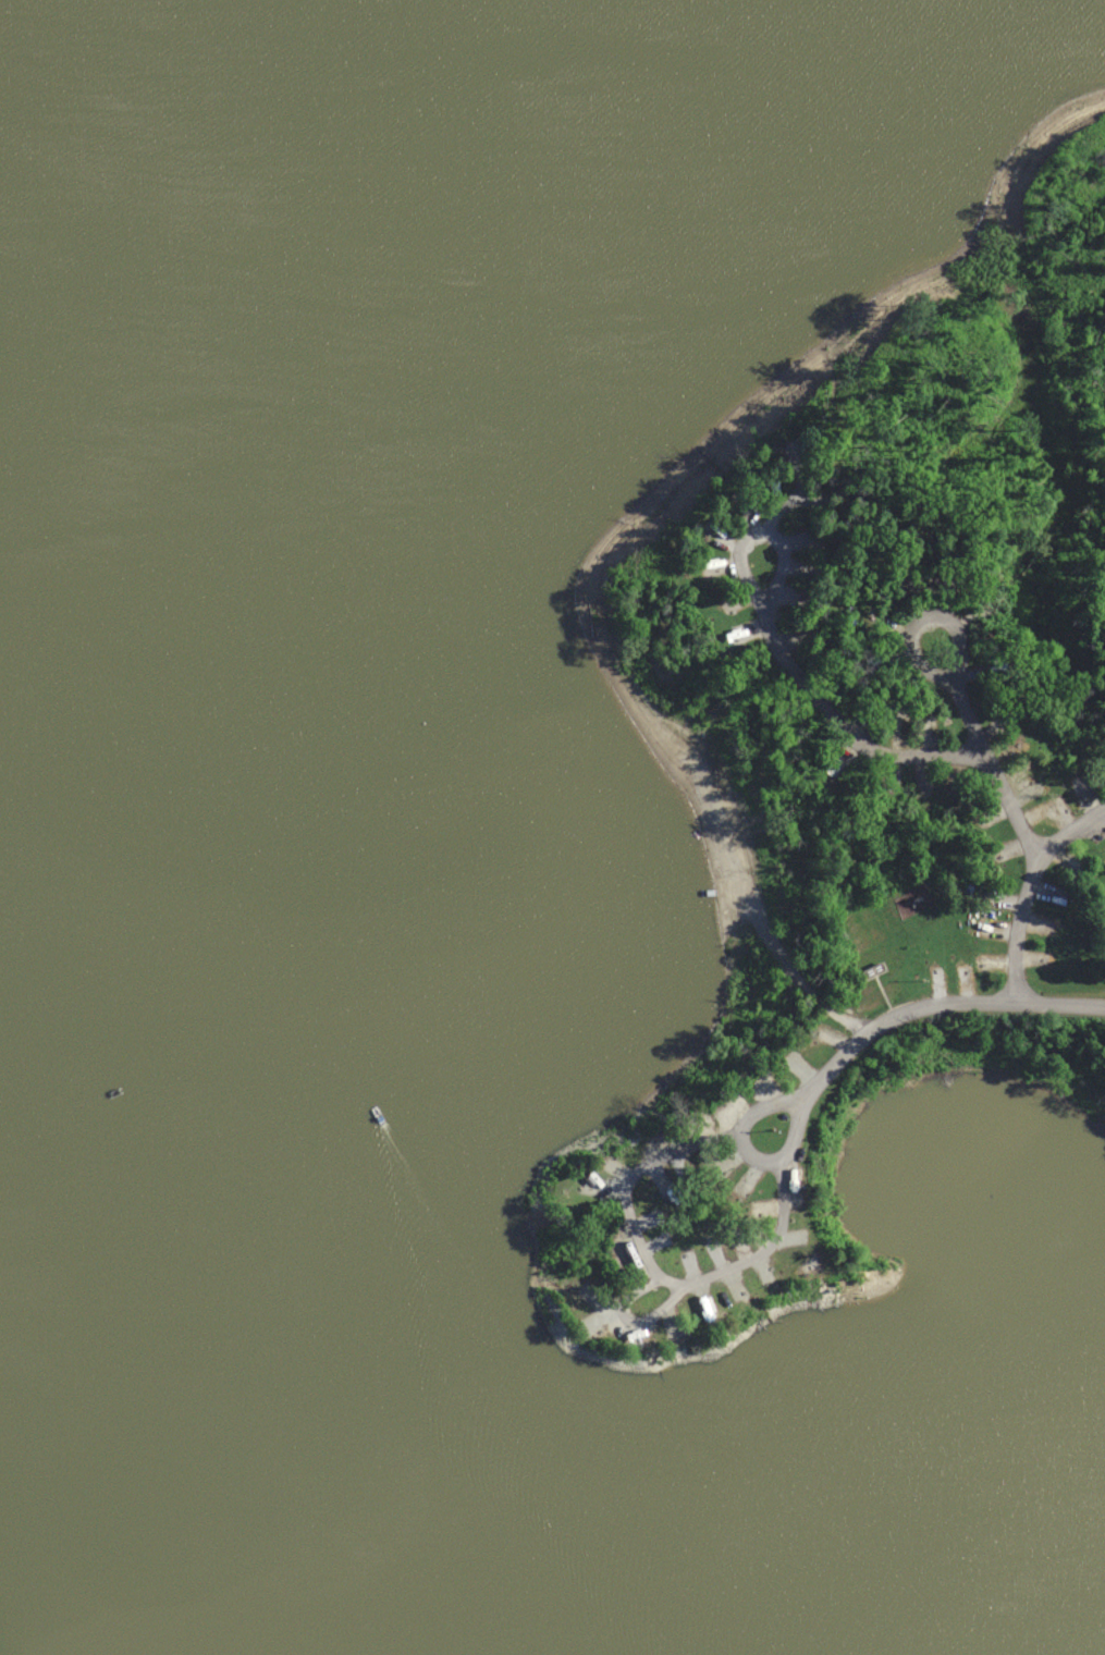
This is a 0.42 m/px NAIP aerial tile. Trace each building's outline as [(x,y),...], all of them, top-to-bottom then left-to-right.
[(904,917),(933,906),(927,889),(898,900),(904,917)]
